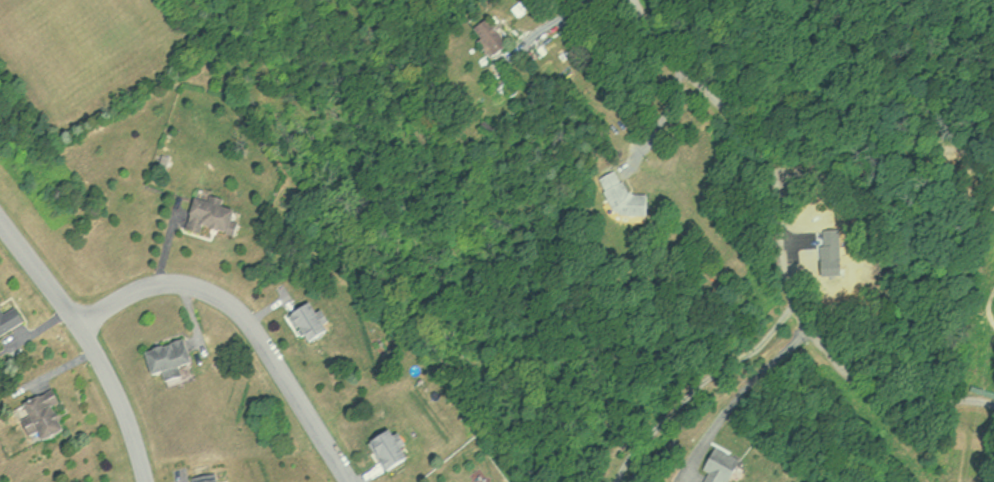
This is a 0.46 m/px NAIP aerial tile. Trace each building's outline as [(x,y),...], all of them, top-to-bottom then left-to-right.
[(516,45),(493,18),(479,32),(501,58),(516,45)] [(612,175),(611,215),(655,216),(656,195),(628,194),(629,175),(612,175)] [(331,337),(325,327),(330,324),(319,304),(299,316),(315,346),(331,337)] [(391,472),(416,461),(402,429),(376,441),(391,472)] [(726,447),(706,481),(736,481),(749,460),(726,447)]
